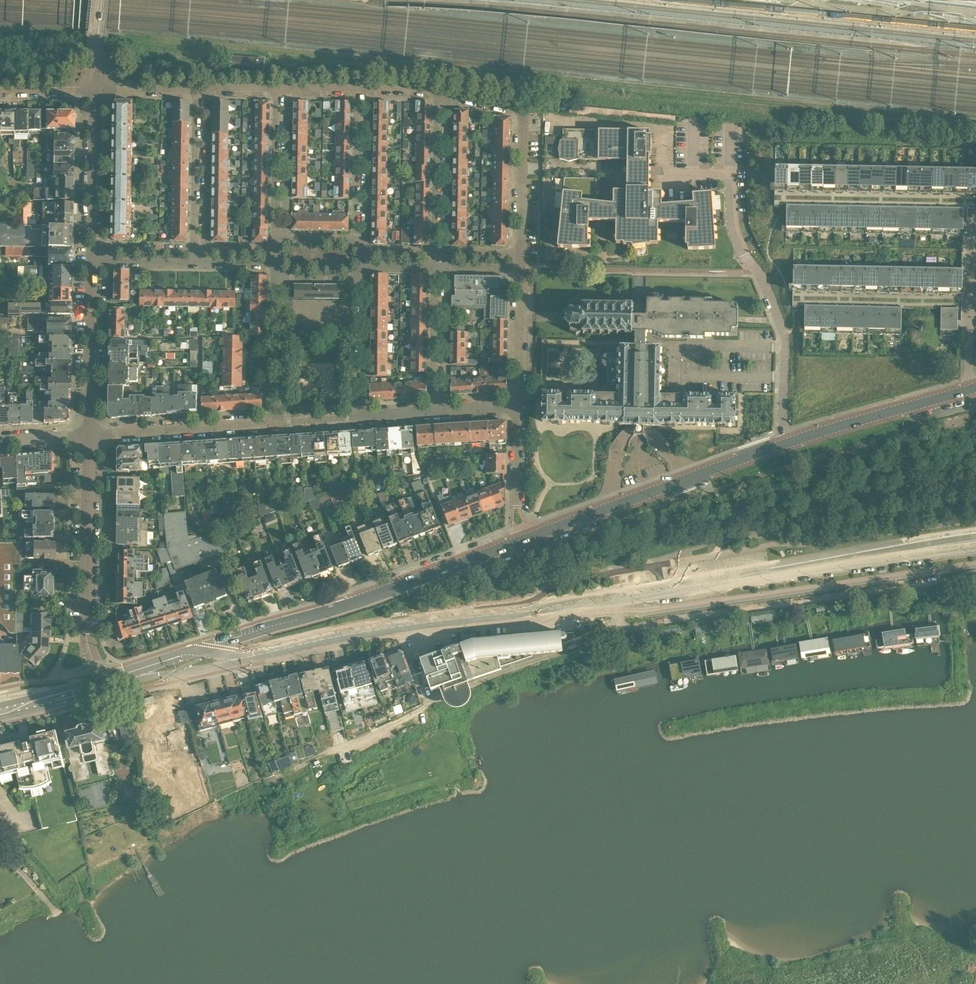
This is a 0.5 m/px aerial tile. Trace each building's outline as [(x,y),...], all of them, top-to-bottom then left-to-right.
[(114,113),(133,114),(133,101),(116,101),(114,103),(114,113)] [(173,101),(173,112),(190,112),(190,108),(190,101),(173,101)] [(214,112),(229,112),(229,101),(214,101),(214,112)] [(255,112),(270,112),(270,101),(254,101),(253,101),(253,106),(255,106),(255,112)] [(294,101),(294,113),(309,113),(309,101),(294,101)] [(336,113),(350,113),(351,101),(336,101),(336,113)] [(375,101),(374,113),(389,113),(389,101),(375,101)] [(417,101),(416,112),(431,112),(431,101),(417,101)] [(455,124),(469,124),(469,110),(455,110),(455,124)] [(13,133),(13,111),(0,112),(0,133),(13,133)] [(13,111),(13,133),(27,133),(27,131),(27,111),(13,111)] [(27,111),(27,131),(39,131),(39,129),(39,121),(39,111),(28,111),(27,111)] [(39,129),(39,131),(39,136),(41,136),(45,136),(50,136),(53,136),(54,136),(54,134),(65,134),(73,134),(73,129),(74,113),(72,111),(39,111),(39,121),(39,129)] [(190,123),(190,112),(173,112),(173,123),(190,123)] [(229,123),(229,112),(214,112),(214,123),(229,123)] [(270,123),(270,112),(255,112),(255,118),(253,118),(252,123),(270,123)] [(431,123),(431,112),(416,112),(416,123),(431,123)] [(133,124),(133,114),(114,113),(113,127),(135,126),(135,124),(133,124)] [(308,123),(309,113),(294,113),(294,123),(308,123)] [(350,123),(350,113),(336,113),(336,123),(350,123)] [(389,124),(389,113),(374,113),(374,124),(389,124)] [(491,128),(511,128),(511,117),(494,116),(494,123),(491,123),(491,128)] [(190,133),(190,123),(173,123),(173,128),(170,128),(170,133),(190,133)] [(229,134),(229,123),(214,123),(213,133),(229,134)] [(270,134),(270,123),(252,123),(252,128),(254,128),(254,134),(270,134)] [(308,133),(308,123),(294,123),(294,133),(308,133)] [(350,134),(350,123),(336,123),(336,134),(350,134)] [(430,134),(431,123),(416,123),(416,134),(430,134)] [(388,135),(389,124),(374,124),(374,134),(388,135)] [(469,135),(469,124),(455,124),(454,134),(469,135)] [(135,129),(135,126),(113,127),(113,139),(133,139),(133,129),(135,129)] [(511,139),(511,128),(491,128),(491,132),(494,132),(494,139),(511,139)] [(564,193),(562,209),(558,247),(572,249),(573,247),(591,248),(591,241),(588,241),(588,221),(616,221),(616,243),(623,243),(623,244),(628,244),(632,245),(632,247),(645,245),(650,245),(650,244),(658,244),(658,222),(684,222),(686,245),(688,245),(688,249),(699,250),(715,248),(712,193),(693,194),(693,203),(662,205),(662,192),(649,192),(649,175),(653,175),(654,168),(649,168),(649,155),(651,155),(651,136),(650,136),(650,131),(563,130),(563,140),(560,141),(558,150),(560,159),(569,161),(569,159),(627,160),(627,167),(626,167),(626,173),(627,174),(627,191),(614,191),(613,204),(596,203),(596,179),(565,178),(563,193),(564,193)] [(189,144),(190,133),(170,133),(170,138),(173,138),(173,144),(189,144)] [(229,140),(229,134),(213,133),(213,144),(231,144),(231,140),(229,140)] [(308,144),(308,133),(294,133),(294,144),(308,144)] [(53,136),(53,152),(73,152),(73,134),(65,134),(54,134),(54,136),(53,136)] [(270,144),(270,134),(254,134),(254,139),(252,139),(252,144),(270,144)] [(350,144),(350,134),(336,134),(335,144),(350,144)] [(388,145),(388,135),(374,134),(374,145),(388,145)] [(430,145),(430,134),(416,134),(416,145),(430,145)] [(469,145),(469,135),(454,134),(454,145),(469,145)] [(132,149),(133,139),(113,139),(113,152),(135,152),(135,149),(132,149)] [(510,150),(511,139),(494,139),(494,144),(491,144),(490,149),(510,150)] [(169,150),(169,155),(189,155),(189,144),(173,144),(173,150),(169,150)] [(231,149),(231,144),(213,144),(213,155),(229,155),(229,149),(231,149)] [(269,155),(270,144),(252,144),(252,149),(254,149),(254,155),(269,155)] [(308,155),(308,144),(294,144),(293,155),(308,155)] [(350,155),(350,144),(335,144),(335,155),(350,155)] [(388,156),(388,145),(374,145),(374,156),(388,156)] [(430,155),(430,145),(416,145),(416,155),(430,155)] [(468,156),(469,145),(454,145),(454,156),(468,156)] [(510,160),(510,150),(490,149),(490,154),(494,154),(494,160),(510,160)] [(53,152),(53,164),(73,164),(73,152),(53,152)] [(134,155),(135,152),(113,152),(113,165),(132,165),(132,155),(134,155)] [(189,165),(189,155),(169,155),(169,159),(172,159),(172,165),(189,165)] [(228,161),(229,155),(213,155),(213,165),(230,165),(231,161),(228,161)] [(252,165),(269,165),(269,155),(254,155),(254,161),(252,161),(252,165)] [(308,165),(308,155),(293,155),(293,165),(308,165)] [(350,166),(350,155),(335,155),(335,166),(350,166)] [(430,166),(430,155),(416,155),(415,166),(430,166)] [(388,166),(388,156),(374,156),(374,166),(388,166)] [(473,156),(468,156),(454,156),(454,166),(468,167),(468,160),(473,160),(473,156)] [(490,166),(490,171),(510,171),(510,160),(494,160),(494,166),(490,166)] [(45,175),(45,178),(49,178),(73,179),(73,166),(53,165),(53,175),(45,175)] [(132,174),(132,165),(113,165),(113,177),(134,177),(134,174),(132,174)] [(169,171),(169,177),(189,177),(189,165),(172,165),(172,171),(169,171)] [(230,171),(230,165),(213,165),(213,176),(228,176),(228,171),(230,171)] [(269,177),(269,165),(252,165),(252,166),(252,170),(254,170),(254,177),(269,177)] [(308,176),(308,165),(293,165),(293,176),(308,176)] [(775,191),(787,191),(788,166),(775,165),(775,191)] [(349,177),(350,166),(335,166),(335,177),(349,177)] [(388,177),(388,166),(374,166),(373,177),(388,177)] [(430,182),(430,166),(415,166),(415,181),(430,182)] [(468,178),(468,167),(454,166),(454,178),(468,178)] [(800,166),(788,166),(787,191),(799,191),(800,166)] [(799,191),(811,191),(812,166),(800,166),(799,191)] [(824,166),(812,166),(811,191),(823,191),(824,166)] [(823,191),(835,192),(836,167),(824,166),(823,191)] [(848,167),(836,167),(835,192),(847,192),(848,167)] [(847,192),(859,192),(860,167),(848,167),(847,192)] [(872,167),(860,167),(859,192),(871,192),(872,167)] [(871,192),(883,193),(884,167),(872,167),(871,192)] [(896,168),(884,167),(883,193),(895,193),(896,168)] [(895,193),(907,193),(908,168),(896,168),(895,193)] [(920,168),(908,168),(907,193),(919,193),(920,168)] [(919,193),(931,194),(932,168),(920,168),(919,193)] [(944,169),(932,168),(931,194),(943,194),(944,169)] [(943,194),(955,194),(956,169),(944,169),(943,194)] [(968,169),(956,169),(955,194),(967,194),(968,169)] [(968,169),(967,194),(975,194),(975,169),(968,169)] [(510,182),(510,171),(490,171),(490,175),(493,175),(493,182),(510,182)] [(228,182),(228,176),(213,176),(213,187),(230,188),(230,183),(228,182)] [(307,187),(308,176),(293,176),(293,187),(307,187)] [(112,190),(132,190),(132,180),(134,180),(134,177),(113,177),(112,190)] [(189,187),(189,177),(169,177),(169,181),(172,181),(172,187),(189,187)] [(269,177),(254,177),(254,182),(252,182),(251,188),(269,188),(269,177)] [(349,187),(349,177),(335,177),(335,187),(349,187)] [(388,188),(388,177),(373,177),(373,188),(388,188)] [(72,190),(73,179),(49,178),(45,178),(45,189),(45,190),(72,190)] [(468,189),(468,178),(454,178),(453,189),(468,189)] [(429,192),(430,182),(415,181),(415,192),(429,192)] [(490,187),(490,192),(510,193),(510,182),(493,182),(493,187),(490,187)] [(169,193),(169,197),(189,197),(189,187),(172,187),(172,193),(169,193)] [(230,192),(230,188),(213,187),(212,198),(228,198),(228,192),(230,192)] [(307,198),(307,187),(293,187),(293,198),(307,198)] [(349,198),(349,187),(335,187),(335,198),(349,198)] [(33,200),(35,200),(46,200),(72,200),(72,190),(45,190),(45,189),(33,188),(33,200)] [(269,198),(269,188),(251,188),(251,192),(254,192),(253,198),(269,198)] [(387,199),(388,188),(373,188),(373,199),(387,199)] [(468,199),(468,189),(453,189),(453,199),(468,199)] [(132,199),(132,190),(112,190),(112,202),(134,202),(134,199),(132,199)] [(919,193),(907,193),(895,193),(883,193),(871,192),(859,192),(847,192),(835,192),(823,191),(811,191),(799,191),(787,191),(775,191),(774,205),(776,205),(786,206),(803,206),(819,206),(835,206),(851,207),(867,207),(883,207),(899,208),(915,208),(931,208),(947,208),(964,209),(965,209),(968,209),(974,209),(975,209),(975,194),(967,194),(955,194),(943,194),(931,194),(919,193)] [(429,203),(429,192),(415,192),(415,203),(429,203)] [(509,204),(510,193),(490,192),(490,196),(493,197),(493,203),(509,204)] [(188,208),(189,197),(169,197),(169,202),(172,202),(172,208),(188,208)] [(228,198),(212,198),(212,209),(230,209),(230,204),(228,204),(228,198)] [(269,198),(253,198),(253,204),(251,204),(251,209),(253,209),(269,209),(269,198)] [(387,210),(387,199),(373,199),(373,209),(387,210)] [(468,210),(468,199),(453,199),(453,210),(468,210)] [(30,202),(22,201),(22,221),(30,221),(30,202)] [(47,214),(51,215),(51,214),(72,215),(72,203),(43,202),(42,212),(47,212),(47,214)] [(134,205),(134,202),(112,202),(112,215),(132,215),(132,205),(134,205)] [(429,214),(429,203),(415,203),(415,214),(429,214)] [(489,209),(489,213),(509,214),(509,204),(493,203),(493,209),(489,209)] [(786,232),(802,232),(803,206),(786,206),(786,232)] [(819,206),(803,206),(802,232),(818,233),(819,206)] [(818,233),(834,233),(835,206),(819,206),(818,233)] [(851,207),(835,206),(834,233),(850,233),(851,207)] [(850,233),(866,234),(867,207),(851,207),(850,233)] [(883,207),(867,207),(866,234),(882,234),(883,207)] [(882,234),(898,234),(899,208),(883,207),(882,234)] [(169,214),(168,219),(188,219),(188,208),(172,208),(172,214),(169,214)] [(915,208),(899,208),(898,234),(915,235),(915,208)] [(915,235),(931,235),(931,208),(915,208),(915,235)] [(947,208),(931,208),(931,235),(947,235),(947,208)] [(947,235),(963,235),(964,209),(947,208),(947,235)] [(230,214),(230,209),(212,209),(212,219),(228,219),(228,213),(230,214)] [(269,220),(269,209),(253,209),(253,214),(251,214),(251,219),(253,219),(269,220)] [(387,220),(387,210),(373,209),(373,220),(387,220)] [(293,213),(292,230),(304,230),(304,210),(299,210),(299,213),(293,213)] [(308,211),(304,210),(304,230),(314,230),(314,213),(308,213),(308,211)] [(467,220),(468,210),(453,210),(453,220),(467,220)] [(327,230),(327,213),(319,213),(319,211),(314,211),(314,213),(314,230),(327,230)] [(333,214),(327,213),(327,230),(337,231),(338,211),(333,211),(333,214)] [(338,211),(337,231),(348,231),(349,214),(342,214),(343,211),(338,211)] [(509,224),(509,214),(489,213),(489,218),(493,218),(492,224),(509,224)] [(72,225),(72,215),(51,214),(51,215),(51,225),(72,225)] [(429,225),(429,214),(415,214),(415,224),(429,225)] [(131,225),(132,215),(112,215),(112,227),(131,228),(133,228),(134,225),(131,225)] [(188,230),(188,219),(168,219),(168,223),(172,223),(171,229),(171,230),(188,230)] [(228,225),(228,219),(212,219),(212,230),(227,230),(230,230),(230,225),(228,225)] [(268,228),(269,220),(253,219),(253,227),(268,228)] [(373,220),(372,231),(387,231),(387,223),(392,223),(392,220),(387,220),(373,220)] [(467,231),(467,220),(453,220),(453,231),(467,231)] [(415,224),(402,224),(401,243),(414,244),(414,245),(429,245),(429,225),(415,224)] [(489,230),(489,235),(509,236),(509,224),(492,224),(492,230),(489,230)] [(72,225),(51,225),(32,226),(22,226),(0,225),(0,246),(6,247),(6,246),(71,247),(72,225)] [(131,237),(131,228),(112,227),(112,238),(114,240),(131,240),(133,240),(133,237),(131,237)] [(266,242),(268,240),(268,228),(253,227),(253,234),(251,234),(251,239),(253,239),(253,242),(266,242)] [(171,230),(171,229),(168,229),(168,239),(171,239),(171,241),(188,241),(188,230),(171,230)] [(227,237),(227,231),(227,230),(212,230),(212,242),(228,242),(229,242),(229,237),(227,237)] [(387,244),(387,231),(372,231),(372,241),(372,242),(375,244),(387,244)] [(467,245),(467,231),(453,231),(452,245),(467,245)] [(509,246),(509,236),(489,235),(489,239),(492,239),(492,246),(509,246)] [(47,256),(47,266),(71,266),(71,247),(6,246),(6,247),(5,255),(47,256)] [(71,278),(71,266),(47,266),(41,266),(33,266),(24,266),(24,277),(49,277),(71,278)] [(805,292),(806,266),(793,266),(793,291),(805,292)] [(818,267),(806,266),(805,292),(817,292),(818,267)] [(817,292),(829,292),(830,267),(818,267),(817,292)] [(842,267),(830,267),(829,292),(841,292),(842,267)] [(841,292),(853,292),(854,267),(842,267),(841,292)] [(866,267),(854,267),(853,292),(865,293),(866,267)] [(865,293),(877,293),(878,268),(866,267),(865,293)] [(890,268),(878,268),(877,293),(890,293),(890,268)] [(890,293),(902,293),(902,268),(890,268),(890,293)] [(914,268),(902,268),(902,293),(914,294),(914,268)] [(914,294),(925,294),(926,269),(914,268),(914,294)] [(938,269),(926,269),(925,294),(937,294),(938,269)] [(937,294),(949,294),(950,269),(938,269),(937,294)] [(963,269),(950,269),(949,294),(962,294),(963,269)] [(115,285),(129,285),(130,283),(130,280),(130,270),(115,270),(115,285)] [(372,276),(372,286),(389,286),(389,274),(374,274),(372,276)] [(411,275),(411,285),(428,285),(428,275),(411,275)] [(252,288),(267,288),(268,276),(252,276),(252,288)] [(506,279),(506,277),(455,276),(455,278),(454,278),(452,280),(452,286),(454,288),(455,288),(455,291),(455,296),(453,295),(452,297),(452,308),(484,308),(484,319),(490,319),(508,319),(508,296),(505,296),(505,292),(505,291),(505,289),(506,289),(508,287),(508,281),(506,279)] [(71,289),(71,278),(49,277),(48,288),(71,289)] [(315,285),(295,285),(295,298),(315,298),(315,299),(324,299),(324,298),(344,299),(345,286),(324,285),(315,284),(315,285)] [(129,287),(129,285),(115,285),(115,300),(129,300),(129,291),(129,287)] [(428,296),(428,285),(411,285),(411,296),(428,296)] [(389,297),(389,286),(372,286),(372,297),(389,297)] [(71,303),(71,289),(48,288),(48,302),(71,303)] [(267,300),(267,288),(252,288),(252,299),(267,300)] [(141,306),(152,306),(153,291),(141,290),(141,296),(141,304),(141,306)] [(165,291),(153,291),(152,306),(164,306),(165,291)] [(164,306),(177,307),(177,291),(165,291),(164,306)] [(188,291),(177,291),(177,307),(188,307),(188,291)] [(188,307),(200,307),(200,291),(188,291),(188,307)] [(213,291),(200,291),(200,307),(212,307),(213,291)] [(212,307),(223,307),(223,292),(213,291),(212,307)] [(902,293),(890,293),(877,293),(865,293),(853,292),(841,292),(829,292),(817,292),(805,292),(793,291),(792,306),(795,306),(804,306),(821,307),(837,307),(853,307),(869,307),(885,308),(902,308),(941,309),(958,309),(960,309),(962,309),(962,294),(949,294),(937,294),(925,294),(914,294),(902,293)] [(235,292),(223,292),(223,307),(235,307),(235,299),(235,292)] [(141,304),(141,296),(134,296),(134,299),(131,299),(131,304),(141,304)] [(428,307),(428,296),(411,296),(411,307),(428,307)] [(372,308),(388,308),(389,302),(391,302),(391,301),(396,301),(396,298),(394,298),(394,297),(389,297),(372,297),(372,308)] [(267,311),(267,300),(252,299),(251,311),(267,311)] [(633,304),(633,303),(625,303),(625,304),(619,304),(619,302),(617,302),(617,304),(610,303),(610,302),(609,302),(608,303),(602,303),(602,301),(600,301),(600,303),(593,303),(593,301),(592,301),(591,303),(585,303),(585,301),(583,301),(583,303),(579,301),(578,299),(577,299),(577,301),(572,303),(571,302),(570,303),(571,304),(572,306),(570,307),(570,309),(567,312),(565,312),(565,313),(566,314),(566,319),(565,320),(565,322),(567,321),(569,323),(571,325),(570,327),(571,327),(571,330),(570,331),(571,332),(572,331),(577,334),(577,335),(578,335),(578,334),(583,332),(583,333),(584,333),(585,331),(591,332),(591,333),(593,333),(593,332),(600,332),(600,333),(602,333),(602,332),(608,332),(608,334),(610,333),(610,332),(616,332),(616,334),(619,334),(619,332),(625,332),(625,333),(632,333),(633,304)] [(737,331),(737,323),(738,317),(738,304),(712,304),(712,300),(647,299),(647,304),(633,304),(632,333),(636,333),(636,332),(646,332),(649,333),(652,333),(654,334),(656,335),(659,336),(661,337),(664,337),(667,338),(683,338),(683,335),(689,335),(689,338),(712,338),(712,335),(715,335),(737,336),(737,331)] [(19,313),(39,313),(39,302),(8,301),(8,307),(6,307),(6,312),(8,312),(8,315),(19,315),(19,313)] [(70,318),(71,303),(48,302),(39,302),(39,313),(41,313),(41,318),(70,318)] [(804,333),(820,333),(821,307),(804,306),(804,333)] [(428,317),(428,307),(411,307),(411,317),(428,317)] [(837,307),(821,307),(820,333),(836,333),(837,307)] [(836,333),(852,334),(853,307),(837,307),(836,333)] [(869,307),(853,307),(852,334),(868,334),(869,307)] [(868,334),(884,334),(885,308),(869,307),(868,334)] [(111,323),(125,324),(125,309),(111,308),(111,323)] [(388,315),(388,308),(372,308),(371,320),(388,320),(394,320),(395,320),(395,315),(388,315)] [(902,308),(885,308),(884,334),(901,335),(902,308)] [(958,309),(941,309),(940,335),(957,336),(958,309)] [(267,323),(267,311),(251,311),(251,323),(267,323)] [(427,329),(428,317),(411,317),(410,329),(427,329)] [(46,330),(46,335),(70,336),(70,318),(41,318),(27,318),(27,330),(46,330)] [(508,330),(508,319),(490,319),(490,324),(492,324),(492,330),(508,330)] [(388,331),(388,320),(371,320),(371,331),(388,331)] [(124,339),(125,324),(111,323),(110,338),(124,339)] [(267,336),(267,323),(251,323),(251,335),(267,336)] [(197,331),(197,328),(190,328),(190,331),(190,336),(198,336),(198,331),(197,331)] [(235,337),(235,334),(235,328),(227,328),(227,332),(222,332),(222,337),(224,336),(235,337)] [(427,339),(427,329),(410,329),(410,339),(427,339)] [(481,336),(480,340),(485,340),(490,341),(508,341),(508,330),(492,330),(492,336),(481,336)] [(388,342),(388,331),(371,331),(371,342),(388,342)] [(451,331),(451,342),(467,342),(467,337),(469,337),(478,337),(478,332),(469,332),(464,332),(457,332),(452,331),(451,331)] [(636,332),(636,346),(621,346),(621,355),(609,355),(606,356),(603,359),(603,363),(606,366),(609,368),(609,373),(608,373),(608,385),(620,385),(620,394),(595,394),(593,394),(571,393),(568,396),(568,404),(561,404),(561,396),(559,393),(543,393),(543,404),(542,404),(542,411),(543,411),(543,421),(551,422),(560,422),(569,422),(569,421),(593,422),(602,423),(611,423),(619,423),(619,425),(620,425),(626,425),(634,425),(634,426),(634,435),(644,435),(644,425),(659,425),(659,424),(667,424),(676,425),(676,424),(685,424),(685,423),(709,424),(709,425),(717,425),(718,426),(727,426),(726,425),(735,425),(735,414),(736,414),(736,407),(735,407),(735,396),(719,396),(717,399),(716,401),(711,401),(711,398),(708,396),(660,395),(660,386),(668,386),(669,356),(660,356),(660,347),(645,346),(645,341),(645,333),(646,332),(636,332)] [(45,348),(51,348),(70,349),(70,336),(46,335),(46,336),(38,336),(38,343),(45,343),(45,348)] [(20,355),(21,336),(9,336),(9,355),(20,355)] [(224,349),(242,350),(242,337),(235,337),(224,336),(224,349)] [(410,344),(410,350),(427,350),(427,339),(410,339),(408,339),(404,339),(403,344),(410,344)] [(110,340),(110,352),(142,353),(148,353),(148,345),(133,345),(133,341),(130,341),(130,340),(128,340),(110,340)] [(490,341),(490,346),(492,345),(492,352),(507,352),(508,344),(508,341),(490,341)] [(388,353),(388,342),(371,342),(371,353),(388,353)] [(451,342),(451,353),(467,353),(467,347),(468,347),(469,347),(469,342),(467,342),(451,342)] [(70,361),(70,349),(51,348),(51,354),(48,354),(48,353),(38,353),(38,359),(35,359),(35,360),(70,361)] [(242,362),(242,350),(224,349),(224,361),(242,362)] [(427,361),(427,350),(410,350),(410,356),(403,356),(403,361),(427,361)] [(142,359),(142,353),(110,352),(110,363),(127,363),(127,359),(142,359)] [(507,363),(507,352),(492,352),(492,357),(489,357),(489,363),(507,363)] [(388,364),(388,353),(371,353),(371,364),(388,364)] [(451,353),(451,364),(469,364),(476,365),(478,362),(478,359),(469,359),(466,359),(467,353),(451,353)] [(69,373),(70,361),(35,360),(20,360),(20,372),(69,373)] [(242,375),(242,362),(224,361),(224,374),(242,375)] [(427,361),(403,361),(402,361),(401,366),(410,367),(410,372),(427,372),(427,361)] [(127,368),(127,363),(110,363),(110,375),(138,375),(138,368),(127,368)] [(213,363),(204,363),(203,375),(213,375),(213,363)] [(388,364),(371,364),(371,376),(388,376),(388,369),(392,369),(392,368),(391,364),(388,364)] [(483,393),(486,392),(485,375),(485,373),(484,371),(484,368),(479,369),(480,373),(480,377),(472,378),(473,393),(473,394),(483,393)] [(69,386),(69,373),(20,372),(20,384),(39,385),(69,386)] [(502,376),(495,376),(496,392),(507,391),(507,373),(502,373),(502,376)] [(242,387),(242,375),(224,374),(223,386),(242,387)] [(414,378),(414,380),(416,398),(426,397),(427,380),(419,380),(419,378),(419,374),(413,374),(413,377),(413,378),(414,378)] [(486,392),(496,392),(495,376),(490,377),(489,374),(485,375),(486,392)] [(138,382),(138,375),(110,375),(110,386),(127,386),(127,381),(138,382)] [(467,378),(461,379),(462,394),(473,393),(472,378),(472,376),(471,376),(467,376),(467,378)] [(370,401),(383,400),(381,383),(376,383),(376,378),(371,377),(371,383),(370,401)] [(450,395),(462,394),(461,379),(456,379),(455,377),(451,377),(451,383),(450,395)] [(383,400),(394,399),(393,382),(387,382),(386,378),(381,378),(381,383),(383,400)] [(405,398),(416,398),(414,380),(404,381),(405,398)] [(394,399),(405,398),(404,381),(393,382),(394,399)] [(164,415),(175,414),(174,397),(170,397),(170,387),(169,387),(169,383),(163,383),(163,386),(164,415)] [(175,414),(187,413),(186,384),(185,384),(185,385),(179,385),(179,396),(174,396),(174,397),(175,414)] [(187,384),(186,384),(187,413),(198,412),(197,385),(187,385),(187,384)] [(47,397),(69,397),(69,386),(39,385),(39,391),(44,391),(44,396),(47,397)] [(129,386),(127,386),(110,386),(109,416),(112,418),(124,417),(124,398),(124,392),(142,393),(142,386),(129,386)] [(153,415),(164,415),(163,386),(163,387),(157,387),(157,386),(152,386),(152,396),(153,415)] [(203,412),(217,411),(216,397),(210,397),(209,388),(202,388),(202,397),(203,412)] [(31,424),(32,408),(32,389),(26,389),(25,402),(20,402),(20,403),(19,403),(18,425),(31,424)] [(8,403),(7,403),(7,425),(18,425),(19,403),(16,402),(16,397),(17,397),(17,393),(8,393),(8,403)] [(261,394),(246,395),(247,409),(248,409),(262,408),(261,394)] [(240,410),(247,409),(246,395),(231,396),(233,410),(240,409),(240,410)] [(131,417),(142,416),(141,406),(135,407),(135,396),(130,396),(130,397),(124,398),(124,417),(131,417)] [(142,416),(153,415),(152,396),(135,396),(135,407),(141,406),(142,416)] [(226,410),(233,410),(231,396),(216,397),(217,411),(218,411),(226,411),(226,410)] [(69,409),(69,397),(47,397),(47,402),(39,402),(39,408),(69,409)] [(69,409),(39,408),(32,408),(31,424),(66,421),(69,418),(69,409)] [(488,423),(489,441),(499,440),(499,444),(506,443),(507,440),(506,422),(488,423)] [(472,442),(489,441),(488,423),(471,424),(472,442)] [(454,443),(472,442),(471,424),(453,425),(454,443)] [(436,444),(454,443),(453,425),(435,426),(436,444)] [(418,445),(436,444),(435,426),(417,428),(418,445)] [(413,428),(400,429),(402,450),(412,450),(412,454),(414,454),(414,449),(413,428)] [(402,455),(402,450),(400,429),(388,430),(390,451),(400,450),(400,455),(402,455)] [(372,452),(378,451),(376,430),(372,430),(372,431),(365,431),(366,448),(372,448),(372,452)] [(376,430),(378,451),(378,452),(388,451),(388,456),(390,456),(390,451),(388,430),(376,430)] [(359,449),(366,448),(365,431),(357,432),(352,432),(354,453),(359,453),(359,449)] [(339,433),(340,455),(352,454),(351,432),(339,433)] [(328,456),(340,455),(339,433),(327,434),(328,456)] [(313,435),(314,457),(315,463),(327,462),(325,434),(313,435)] [(291,459),(302,458),(301,435),(289,436),(291,459)] [(314,457),(313,435),(301,435),(302,458),(303,458),(303,457),(314,457)] [(278,460),(291,459),(289,436),(276,437),(278,460)] [(276,437),(265,438),(266,460),(267,468),(276,468),(276,460),(278,460),(276,437)] [(255,461),(266,460),(265,438),(254,439),(255,461)] [(230,463),(243,462),(242,439),(229,440),(230,463)] [(243,462),(255,461),(254,439),(242,439),(243,462)] [(219,464),(230,463),(229,440),(217,441),(219,464)] [(206,464),(219,464),(217,441),(205,442),(206,464)] [(195,465),(206,464),(205,442),(193,443),(195,465)] [(169,444),(171,467),(177,466),(177,470),(171,471),(173,497),(185,496),(183,466),(181,443),(169,444)] [(183,466),(195,465),(193,443),(181,443),(183,466)] [(160,467),(171,467),(169,444),(158,445),(159,462),(159,467),(160,467)] [(158,445),(155,445),(156,456),(149,457),(149,450),(145,451),(145,446),(121,447),(118,450),(118,460),(140,459),(142,458),(143,460),(149,460),(149,463),(150,463),(150,465),(150,467),(159,467),(159,462),(158,445)] [(156,456),(155,445),(145,446),(145,451),(149,450),(149,457),(156,456)] [(22,477),(23,477),(31,477),(32,480),(34,479),(34,477),(39,476),(39,480),(44,480),(44,482),(50,482),(50,473),(53,473),(53,469),(54,467),(54,463),(53,461),(53,455),(51,453),(23,455),(24,468),(22,468),(22,477)] [(488,454),(488,474),(496,474),(506,474),(506,455),(488,454)] [(16,484),(14,455),(0,456),(0,468),(1,468),(3,485),(16,484)] [(23,480),(23,477),(22,477),(22,468),(24,468),(23,455),(14,455),(16,484),(16,490),(25,489),(25,480),(23,480)] [(141,470),(140,459),(118,460),(118,471),(141,470)] [(419,466),(413,467),(414,475),(420,475),(421,472),(419,466)] [(379,475),(379,476),(380,483),(389,482),(388,474),(379,475)] [(506,482),(506,474),(496,474),(496,480),(499,480),(499,482),(501,482),(501,484),(488,489),(496,508),(505,504),(504,503),(506,502),(504,497),(506,496),(506,482)] [(370,485),(380,483),(379,476),(369,478),(370,485)] [(119,491),(140,491),(140,477),(119,477),(119,491)] [(342,484),(330,485),(331,495),(333,494),(340,492),(343,491),(342,484)] [(419,515),(426,533),(427,533),(429,534),(434,532),(434,530),(440,527),(431,502),(427,491),(425,492),(422,485),(417,487),(420,494),(418,494),(423,506),(425,512),(419,515)] [(314,488),(304,488),(305,497),(305,502),(317,499),(316,493),(314,493),(314,488)] [(1,499),(2,507),(9,507),(12,507),(12,505),(9,505),(9,496),(13,495),(13,489),(1,490),(1,499)] [(329,495),(327,489),(316,492),(318,498),(319,498),(325,496),(329,495)] [(484,512),(496,508),(488,489),(477,493),(484,512)] [(140,504),(140,491),(119,491),(119,504),(140,504)] [(340,492),(333,494),(336,505),(343,503),(340,492)] [(387,500),(383,492),(377,494),(380,502),(387,500)] [(472,516),(484,512),(477,493),(465,497),(472,516)] [(24,494),(24,496),(20,496),(20,507),(24,507),(53,508),(53,494),(24,494)] [(413,538),(426,533),(419,515),(414,517),(412,509),(415,508),(411,497),(399,501),(413,538)] [(460,521),(472,516),(465,497),(453,502),(460,521)] [(269,500),(269,504),(269,511),(270,511),(281,508),(280,499),(269,500)] [(413,538),(399,501),(385,507),(390,518),(400,543),(406,541),(408,542),(413,540),(413,538)] [(449,525),(460,521),(453,502),(442,506),(449,525)] [(140,517),(140,504),(119,504),(119,505),(119,517),(140,517)] [(270,514),(270,511),(269,511),(269,504),(258,505),(259,516),(264,516),(270,514)] [(247,521),(246,506),(234,507),(235,521),(247,521)] [(258,506),(248,506),(248,515),(258,515),(258,506)] [(210,510),(202,510),(203,529),(211,529),(210,510)] [(51,511),(21,511),(21,512),(19,512),(19,516),(21,516),(21,517),(23,519),(32,519),(31,525),(35,525),(53,525),(53,518),(51,516),(51,511)] [(164,514),(164,517),(166,530),(167,549),(189,541),(187,518),(186,511),(164,514)] [(224,524),(234,524),(234,511),(224,512),(224,524)] [(264,517),(266,523),(275,519),(273,514),(264,517)] [(213,527),(223,527),(222,515),(212,515),(213,527)] [(140,517),(119,517),(119,519),(119,530),(140,530),(143,530),(143,522),(141,522),(141,524),(140,524),(140,517)] [(248,522),(251,528),(260,524),(258,518),(248,522)] [(190,533),(199,533),(198,519),(188,519),(190,533)] [(390,524),(384,526),(381,520),(374,523),(376,529),(384,549),(389,547),(398,544),(390,524)] [(383,550),(374,530),(372,523),(358,528),(360,535),(369,556),(374,554),(383,550)] [(53,531),(53,525),(35,525),(34,530),(24,530),(24,537),(51,538),(51,532),(53,531)] [(356,539),(353,533),(350,526),(345,528),(347,532),(340,535),(342,541),(351,562),(359,559),(359,560),(363,558),(356,539)] [(143,530),(140,530),(119,530),(118,544),(135,544),(135,547),(148,547),(148,530),(143,530)] [(218,530),(201,536),(189,541),(167,549),(172,561),(172,562),(175,570),(226,551),(218,530)] [(329,570),(334,568),(324,543),(321,535),(314,537),(318,548),(310,551),(320,574),(322,574),(324,575),(327,574),(328,571),(329,571),(329,570)] [(351,562),(342,541),(337,543),(334,536),(327,539),(331,548),(339,568),(343,566),(343,565),(351,562)] [(21,541),(21,548),(26,548),(26,558),(53,558),(53,551),(53,546),(53,543),(26,543),(26,541),(21,541)] [(0,560),(14,560),(14,561),(21,561),(21,560),(21,558),(21,543),(0,542),(0,561),(0,560)] [(297,553),(306,579),(311,577),(312,577),(313,577),(315,578),(315,579),(318,577),(319,575),(320,574),(310,551),(310,549),(306,550),(303,545),(302,546),(300,542),(293,545),(297,553)] [(166,549),(160,549),(157,549),(162,564),(172,561),(167,549),(166,549)] [(283,567),(290,586),(298,583),(298,580),(302,578),(290,549),(283,552),(285,559),(288,565),(283,567)] [(135,557),(135,551),(119,551),(119,552),(117,553),(117,558),(119,558),(118,564),(149,565),(149,557),(135,557)] [(290,586),(283,567),(278,569),(275,562),(272,556),(265,559),(277,588),(281,587),(282,589),(290,586)] [(254,578),(261,597),(269,594),(268,592),(273,590),(261,561),(254,564),(256,570),(259,576),(254,578)] [(172,562),(167,564),(173,578),(172,578),(174,584),(180,582),(176,572),(175,570),(172,562)] [(149,565),(118,564),(118,570),(117,571),(117,575),(118,576),(118,577),(135,577),(135,571),(149,571),(149,565)] [(161,582),(171,579),(170,576),(166,567),(161,569),(163,574),(161,575),(161,582)] [(254,600),(261,597),(254,578),(249,580),(247,574),(244,567),(237,570),(239,576),(248,599),(253,597),(254,600)] [(182,570),(176,572),(180,582),(181,584),(185,582),(187,581),(185,577),(182,570)] [(185,582),(190,596),(195,608),(227,596),(223,583),(217,570),(208,573),(194,578),(187,581),(185,582)] [(17,580),(17,584),(23,584),(23,585),(52,585),(52,579),(53,578),(53,574),(52,573),(52,571),(33,571),(32,571),(32,576),(24,576),(24,580),(17,580)] [(118,585),(118,590),(143,591),(143,584),(135,584),(135,577),(118,577),(118,578),(117,579),(117,584),(118,585)] [(172,584),(171,579),(161,582),(156,583),(157,589),(172,584)] [(23,584),(17,584),(17,588),(23,588),(23,592),(31,592),(31,597),(51,598),(51,596),(52,595),(52,591),(51,590),(52,585),(23,585),(23,584)] [(914,590),(914,591),(914,593),(915,598),(926,597),(925,591),(925,589),(917,590),(914,590)] [(143,591),(118,590),(118,596),(117,597),(117,602),(118,602),(118,604),(135,604),(135,597),(143,597),(143,591)] [(180,602),(175,604),(180,621),(181,620),(182,621),(187,620),(187,619),(193,617),(190,610),(187,602),(183,592),(177,593),(180,602)] [(885,601),(884,595),(868,597),(868,598),(868,600),(869,604),(885,601)] [(179,621),(180,621),(175,604),(169,606),(166,597),(160,599),(168,624),(173,623),(174,624),(179,622),(179,621)] [(162,626),(168,624),(160,599),(154,601),(156,610),(150,611),(155,628),(156,628),(157,629),(162,628),(162,626)] [(154,628),(155,628),(150,611),(144,613),(142,606),(136,608),(143,632),(148,630),(149,632),(154,630),(154,628)] [(137,634),(143,632),(136,608),(129,610),(131,616),(125,618),(125,619),(130,636),(131,636),(132,637),(136,635),(137,634)] [(772,612),(761,614),(751,616),(752,625),(773,621),(772,612)] [(31,632),(31,633),(44,634),(44,636),(50,636),(50,622),(52,622),(52,617),(50,616),(50,614),(30,614),(30,626),(31,626),(31,627),(23,627),(23,632),(31,632)] [(130,636),(125,619),(119,621),(120,623),(116,624),(116,631),(116,639),(118,639),(119,641),(131,637),(130,636)] [(679,634),(678,626),(663,629),(665,637),(679,634)] [(902,627),(879,632),(880,639),(876,640),(877,648),(890,646),(895,649),(899,648),(907,647),(910,647),(914,643),(912,633),(910,632),(903,633),(902,627)] [(938,639),(937,628),(914,631),(915,643),(917,648),(939,646),(938,639)] [(48,637),(50,636),(44,636),(44,634),(31,633),(31,642),(20,654),(28,660),(28,663),(31,666),(33,665),(34,666),(47,651),(48,637)] [(435,646),(434,647),(435,654),(421,659),(412,662),(416,674),(412,676),(415,683),(416,687),(429,683),(432,691),(443,687),(447,699),(449,700),(450,702),(452,703),(454,705),(457,705),(460,705),(462,705),(463,703),(466,702),(468,697),(468,695),(468,693),(468,692),(467,689),(465,682),(502,669),(501,666),(496,652),(501,651),(501,657),(555,652),(554,646),(562,645),(561,639),(564,639),(566,638),(567,637),(567,636),(566,634),(565,633),(564,633),(561,633),(514,637),(472,641),(454,647),(445,650),(444,649),(443,647),(435,647),(435,646)] [(834,641),(835,652),(837,655),(848,653),(851,656),(854,655),(856,651),(858,651),(863,650),(865,652),(865,657),(874,656),(873,647),(870,634),(868,634),(839,639),(834,641)] [(826,636),(799,641),(803,659),(829,654),(826,636)] [(19,673),(19,657),(16,657),(17,645),(5,645),(6,642),(0,642),(0,672),(19,673)] [(603,651),(601,644),(588,647),(590,654),(603,651)] [(797,659),(795,646),(771,650),(773,662),(775,666),(788,663),(795,661),(797,659)] [(394,681),(396,680),(399,688),(414,682),(407,664),(403,654),(404,653),(400,652),(387,657),(392,668),(390,669),(394,680),(394,681)] [(762,672),(770,669),(768,652),(739,657),(741,671),(745,675),(762,672)] [(390,669),(385,657),(382,655),(369,660),(374,672),(372,673),(376,684),(378,683),(381,691),(388,689),(386,683),(394,680),(390,669)] [(732,657),(709,661),(704,662),(707,678),(714,678),(722,676),(735,674),(738,669),(736,658),(732,657)] [(369,672),(368,672),(365,662),(360,664),(359,663),(357,662),(350,664),(360,700),(376,696),(369,672)] [(701,663),(669,669),(670,680),(676,684),(703,679),(701,663)] [(350,664),(343,666),(342,668),(342,669),(336,670),(338,675),(339,680),(338,680),(342,693),(345,705),(360,700),(350,664)] [(655,667),(613,678),(617,694),(659,683),(655,667)] [(321,694),(321,695),(322,699),(327,697),(329,705),(338,703),(329,668),(323,670),(320,668),(316,669),(316,672),(315,672),(321,694)] [(300,675),(309,710),(317,708),(314,696),(321,695),(321,694),(315,672),(314,672),(312,670),(308,671),(307,674),(300,675)] [(295,715),(308,712),(299,675),(298,675),(295,674),(292,675),(291,677),(285,679),(295,715)] [(295,715),(285,679),(278,680),(276,680),(273,680),(271,682),(271,683),(278,714),(279,715),(284,714),(286,718),(295,715)] [(278,714),(271,683),(270,683),(268,681),(264,683),(263,685),(257,686),(265,717),(278,714)] [(248,715),(249,720),(263,717),(257,694),(256,694),(256,691),(243,694),(244,697),(243,697),(248,715)] [(230,707),(233,719),(248,715),(243,697),(238,699),(238,697),(236,697),(236,695),(229,697),(232,706),(230,707)] [(220,699),(214,701),(220,722),(233,719),(230,707),(232,706),(229,697),(225,698),(226,700),(221,701),(220,699)] [(221,726),(220,722),(214,701),(204,704),(203,702),(193,704),(195,712),(201,731),(208,729),(221,726)] [(386,710),(390,718),(395,715),(391,708),(386,710)] [(186,711),(188,722),(195,721),(192,709),(186,711)] [(341,726),(339,719),(331,721),(332,728),(341,726)] [(71,758),(72,766),(71,767),(71,768),(70,768),(70,769),(70,770),(71,770),(71,771),(72,771),(72,772),(73,772),(74,772),(76,781),(90,778),(86,764),(97,761),(100,776),(110,773),(109,770),(108,766),(106,758),(107,758),(108,757),(109,755),(108,754),(107,753),(106,753),(105,753),(104,747),(105,747),(105,746),(107,746),(104,734),(102,734),(100,724),(90,727),(89,726),(86,724),(79,725),(77,729),(77,730),(67,732),(69,742),(67,742),(71,758)] [(31,790),(35,789),(38,788),(42,787),(48,785),(52,782),(52,781),(51,782),(46,764),(63,760),(56,731),(30,737),(30,738),(20,740),(20,741),(11,743),(10,738),(2,745),(0,746),(0,773),(1,777),(17,773),(20,789),(25,790),(31,790)] [(292,765),(293,764),(298,763),(298,760),(306,758),(302,745),(294,747),(294,748),(290,749),(291,753),(289,753),(292,765)] [(306,758),(307,758),(316,754),(314,746),(304,749),(306,758)] [(268,762),(273,773),(279,770),(275,759),(268,762)] [(15,872),(17,871),(19,869),(24,865),(14,853),(5,860),(15,872)]
